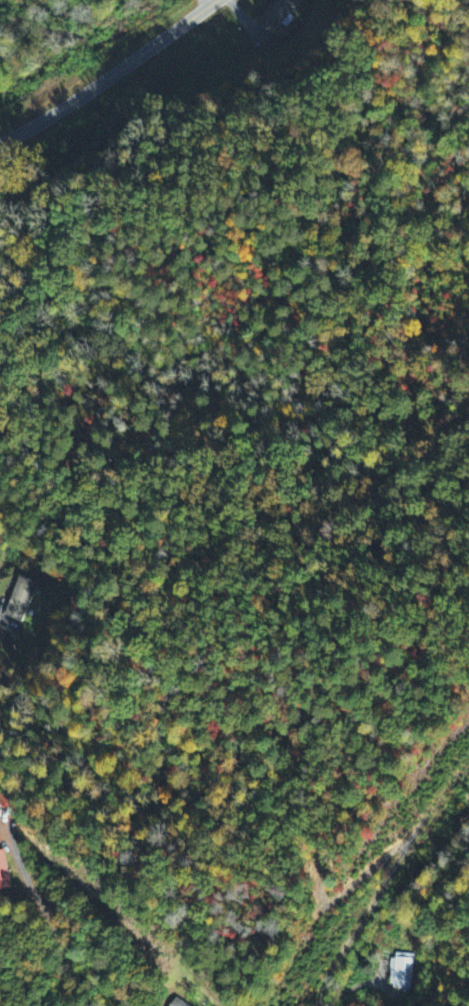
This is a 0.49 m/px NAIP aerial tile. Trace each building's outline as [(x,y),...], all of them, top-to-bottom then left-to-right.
[(289,15),(301,0),(277,0),(257,23),(271,35),(280,25),(285,29),(294,19),(289,15)] [(35,583),(18,578),(6,619),(24,624),(35,583)] [(21,793),(1,789),(0,794),(0,808),(18,811),(21,793)] [(13,891),(2,851),(0,852),(0,894),(13,891)] [(413,955),(392,954),(390,990),(411,991),(413,955)]
